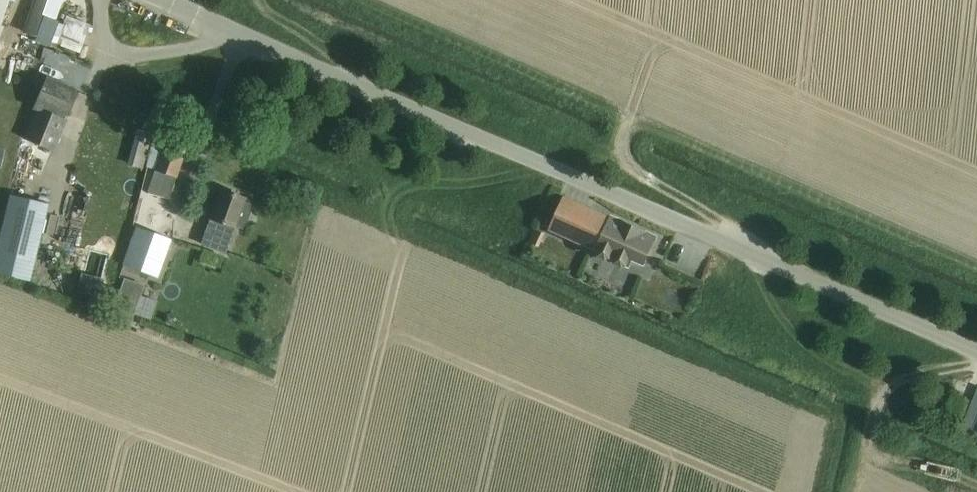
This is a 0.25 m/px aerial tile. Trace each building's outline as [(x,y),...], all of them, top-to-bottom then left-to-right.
[(0,25),(9,0),(0,0),(0,25)] [(62,0),(33,0),(22,32),(35,36),(42,15),(44,15),(55,19),(62,0)] [(63,25),(57,44),(80,52),(90,25),(67,17),(63,25)] [(36,111),(25,139),(51,151),(66,120),(65,119),(77,91),(46,77),(33,110),(36,111)] [(154,170),(166,139),(136,129),(127,164),(143,169),(144,166),(152,169),(154,170)] [(147,192),(138,222),(156,227),(164,198),(169,199),(176,178),(187,147),(166,139),(154,170),(152,169),(144,190),(147,192)] [(244,198),(221,191),(202,246),(213,250),(226,254),(235,227),(243,229),(244,225),(247,223),(251,212),(250,208),(251,204),(243,202),(244,198)] [(0,235),(0,275),(30,282),(49,204),(10,195),(0,235)] [(595,249),(610,216),(564,195),(549,228),(595,249)] [(595,249),(594,251),(628,267),(632,258),(643,263),(655,236),(610,216),(595,249)] [(136,227),(122,265),(158,278),(171,240),(136,227)] [(534,228),(529,240),(540,244),(545,232),(545,231),(538,228),(535,227),(534,228)] [(105,279),(81,274),(77,292),(100,298),(105,279)] [(144,285),(125,278),(111,318),(130,325),(144,285)]
